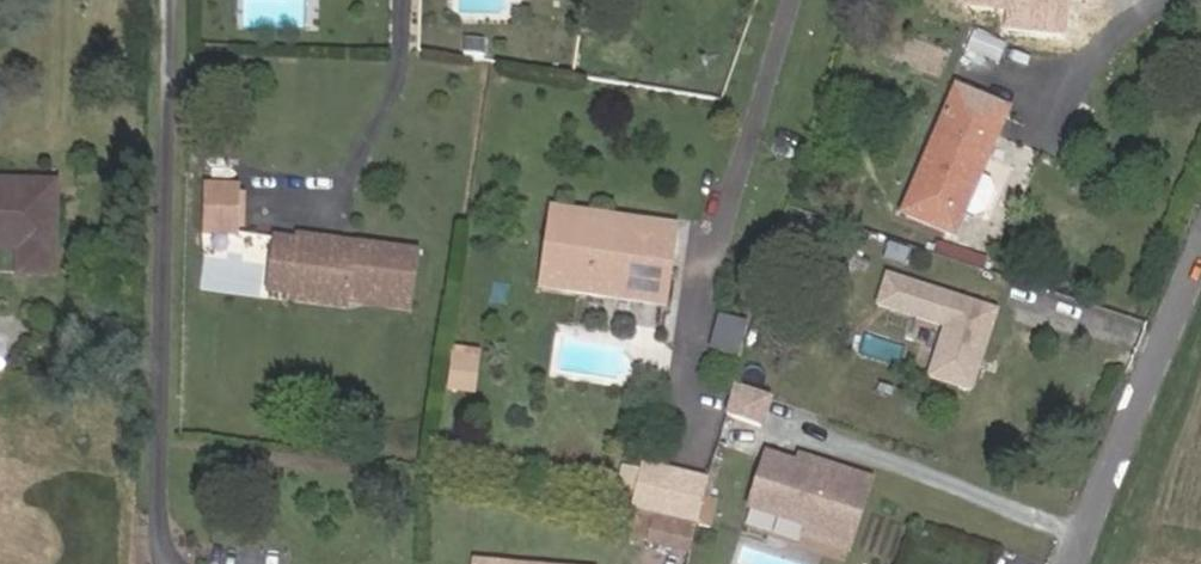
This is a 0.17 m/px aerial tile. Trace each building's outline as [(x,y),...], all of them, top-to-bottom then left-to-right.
[(904,214),(953,234),(970,196),(973,188),(986,159),(1007,111),(956,89),(904,214)] [(992,196),(1001,176),(997,164),(986,159),(973,188),(970,196),(980,201),(992,196)] [(53,275),(55,184),(0,183),(0,250),(19,250),(19,274),(53,275)] [(239,231),(240,183),(203,183),(202,231),(239,231)] [(553,217),(542,282),(662,301),(672,235),(553,217)] [(346,301),(346,295),(286,287),(294,238),(349,246),(350,239),(351,234),(276,223),(266,296),(345,308),(346,301)] [(286,287),(346,295),(347,291),(413,301),(419,250),(350,239),(349,246),(294,238),(286,287)] [(1001,313),(892,278),(883,307),(950,329),(934,378),(976,392),(1001,313)] [(347,291),(346,295),(346,301),(411,311),(413,301),(347,291)] [(743,356),(746,320),(711,316),(707,352),(743,356)] [(475,395),(479,360),(454,357),(449,392),(475,395)] [(757,425),(767,397),(733,386),(724,414),(757,425)] [(846,552),(869,481),(799,458),(794,472),(763,461),(748,508),(806,527),(803,538),(846,552)] [(644,466),(634,509),(653,514),(694,523),(704,480),(644,466)] [(694,523),(653,514),(647,538),(688,548),(694,523)]
